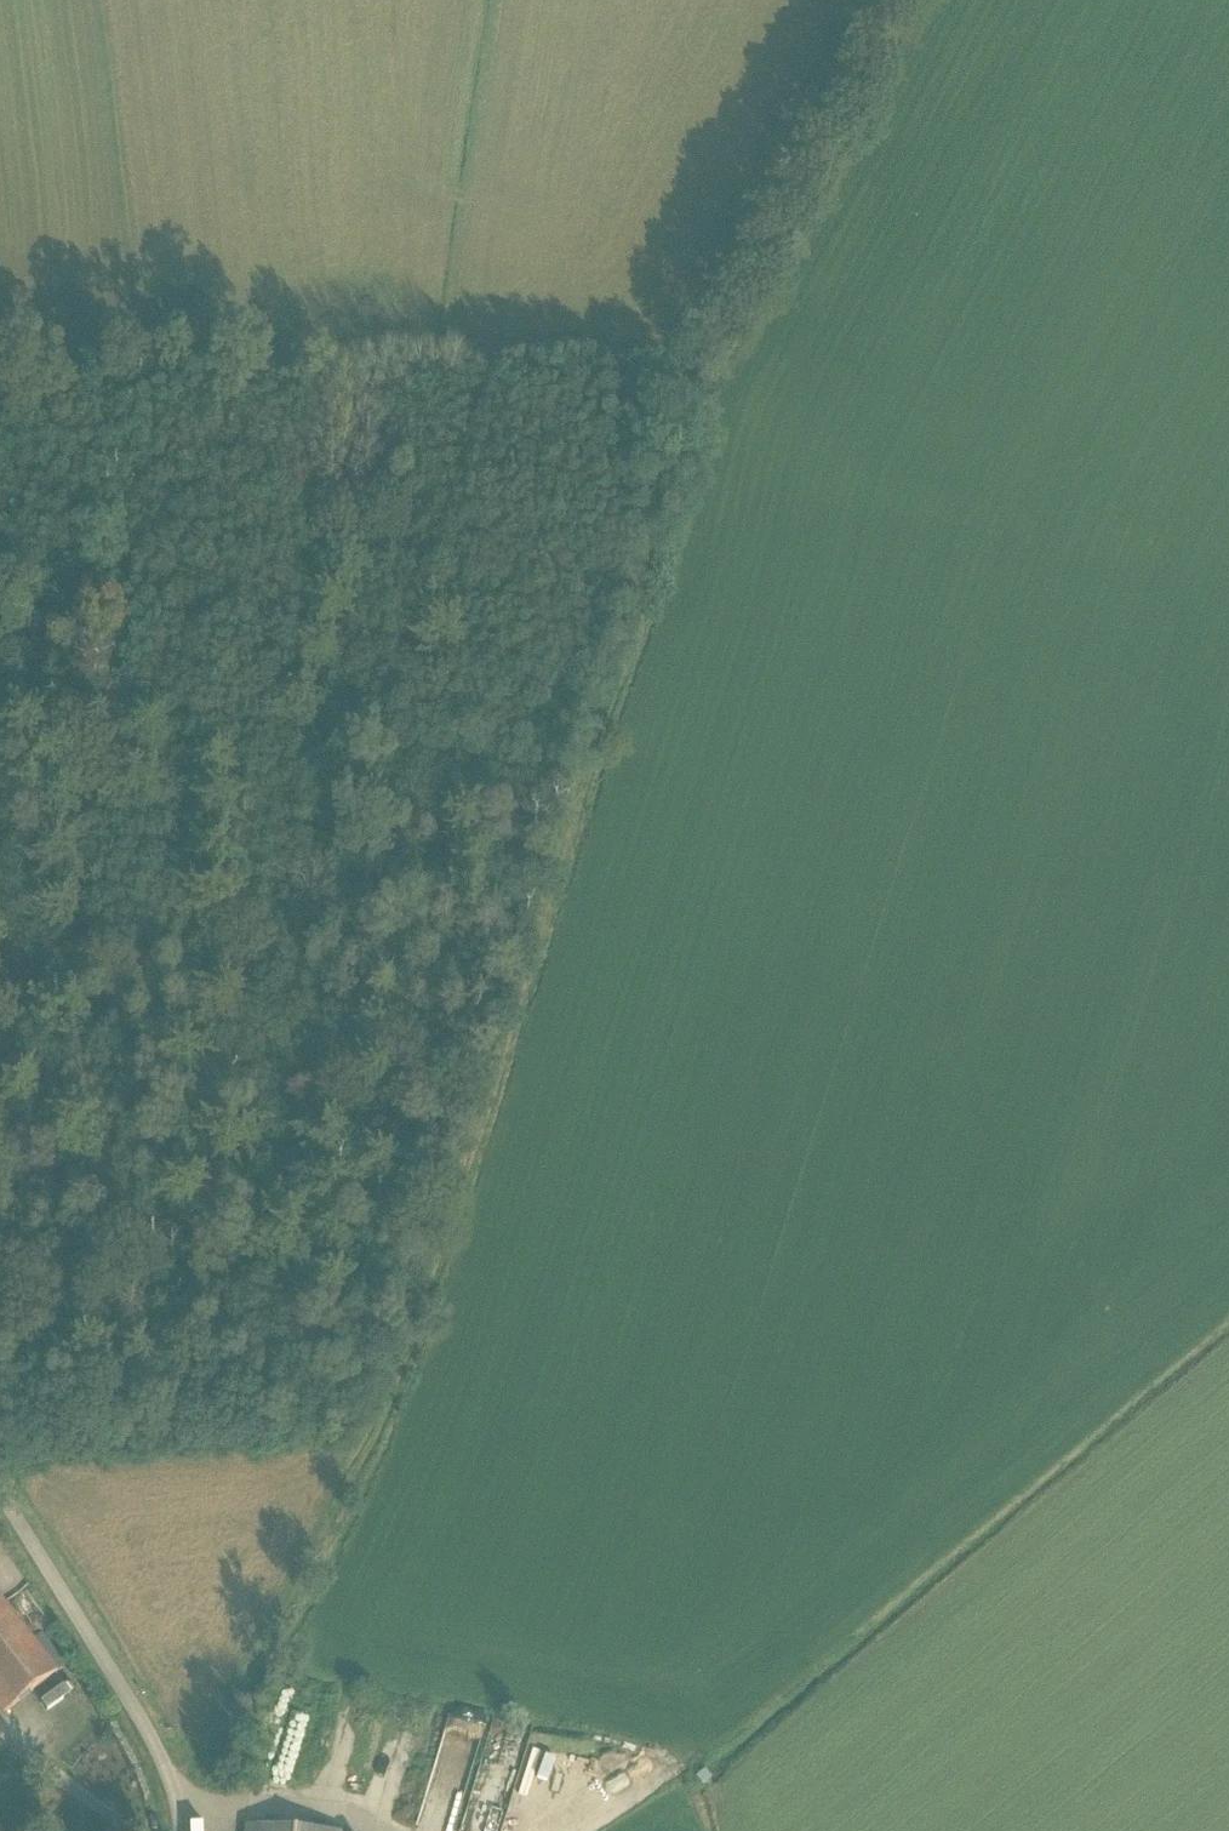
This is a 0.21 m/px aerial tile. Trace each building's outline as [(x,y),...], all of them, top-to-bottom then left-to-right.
[(1,1590),(0,1591),(0,1715),(2,1718),(62,1672),(1,1590)] [(30,1725),(65,1705),(57,1691),(22,1711),(30,1725)]
